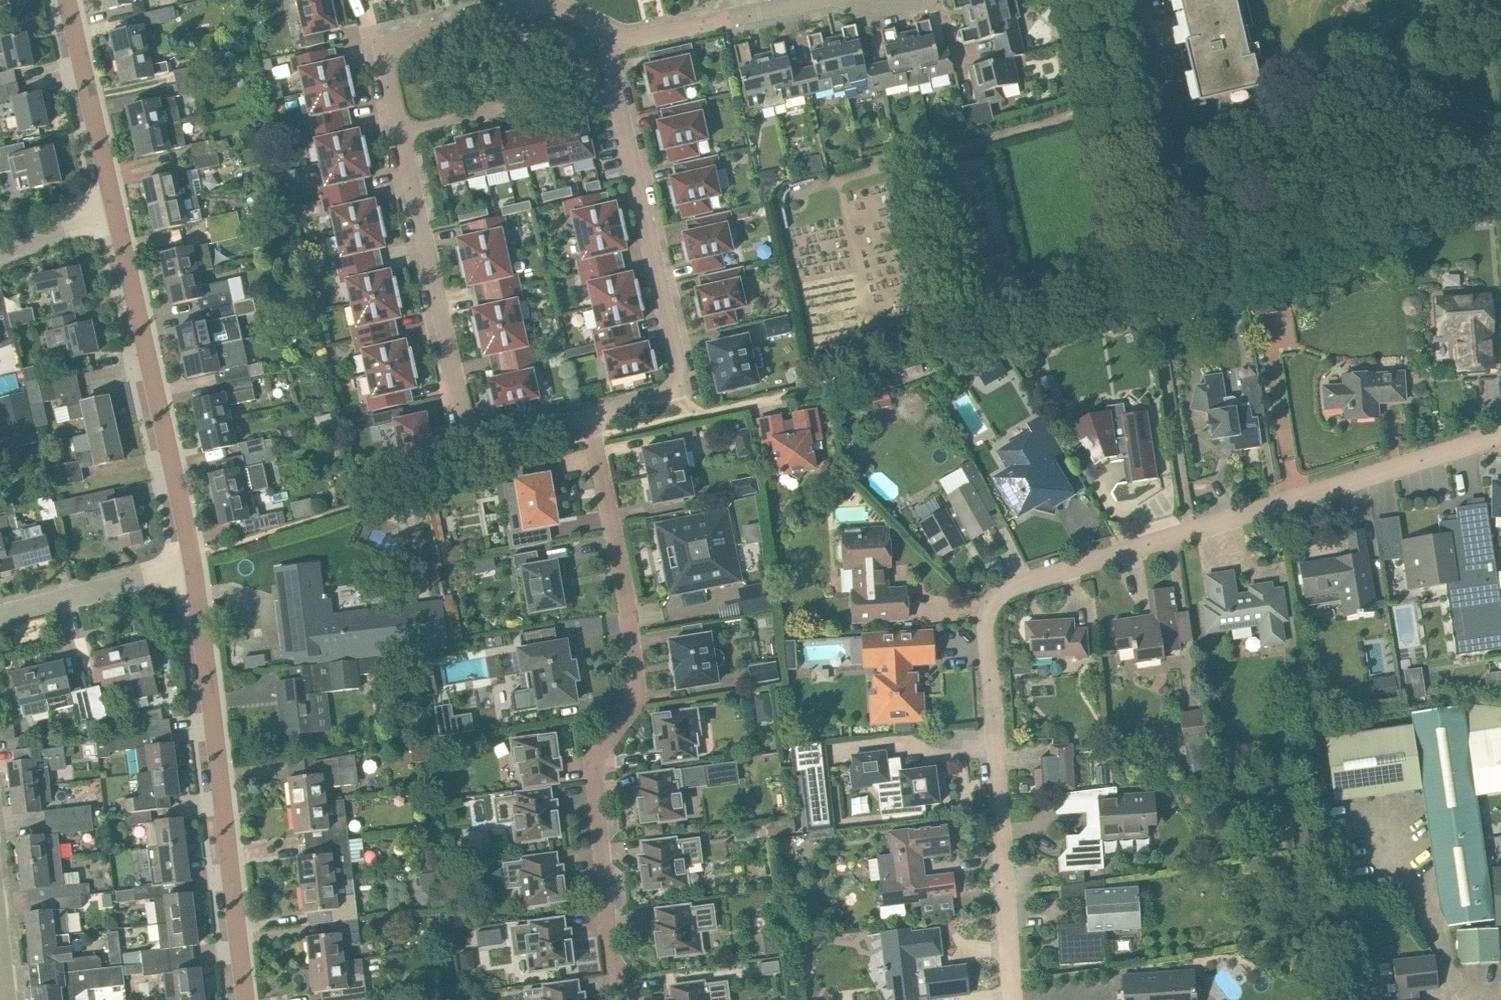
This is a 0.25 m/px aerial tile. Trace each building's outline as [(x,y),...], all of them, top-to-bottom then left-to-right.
[(106,9),(132,4),(132,2),(131,0),(104,0),(106,9)] [(307,34),(299,36),(302,48),(326,42),(323,31),(336,28),(331,5),(332,5),(331,0),(299,0),(307,34)] [(1018,5),(1017,0),(953,0),(956,10),(967,7),(970,16),(965,18),(1018,5)] [(1178,14),(1183,13),(1190,41),(1185,42),(1192,73),(1193,72),(1195,81),(1200,80),(1204,99),(1203,99),(1204,101),(1262,88),(1261,85),(1261,86),(1254,58),(1255,58),(1254,56),(1251,47),(1252,47),(1247,27),(1242,28),(1236,1),(1239,0),(1175,0),(1178,14)] [(0,7),(0,22),(16,13),(9,2),(0,7)] [(997,48),(1022,42),(1016,18),(1021,17),(1018,5),(965,18),(965,19),(970,18),(972,27),(960,30),(964,44),(994,37),(997,48)] [(147,26),(177,19),(174,6),(144,13),(147,26)] [(954,72),(948,47),(937,50),(930,20),(916,23),(918,35),(909,37),(908,32),(907,32),(920,85),(931,82),(930,78),(954,72)] [(883,89),(877,64),(866,67),(856,25),(842,28),(844,40),(835,42),(834,37),(833,37),(846,90),(857,88),(856,83),(868,80),(870,92),(883,89)] [(117,58),(148,51),(142,26),(111,33),(117,58)] [(920,85),(907,32),(908,37),(898,39),(895,28),(881,31),(888,61),(877,64),(883,89),(907,83),(908,88),(920,85)] [(846,90),(833,37),(833,38),(834,42),(824,44),(821,33),(807,36),(814,67),(803,69),(809,94),(833,88),(834,93),(846,90)] [(0,39),(0,55),(5,54),(8,71),(34,65),(27,34),(1,40),(0,38),(0,39)] [(809,94),(803,69),(792,72),(784,42),(770,45),(773,56),(764,59),(762,54),(774,107),(786,104),(785,100),(809,94)] [(990,104),(1004,100),(1001,87),(1019,83),(1013,57),(1024,54),(1022,42),(997,48),(999,59),(969,67),(978,103),(962,107),(967,128),(995,121),(990,104)] [(774,107),(762,54),(761,54),(762,59),(753,61),(748,43),(734,46),(749,108),(762,105),(763,110),(774,107)] [(648,76),(645,77),(649,95),(655,93),(658,106),(686,99),(683,87),(695,84),(689,56),(694,55),(692,44),(657,52),(659,63),(646,66),(648,76)] [(305,93),(351,83),(348,68),(346,69),(344,60),(330,63),(327,50),(292,58),(295,72),(300,70),(305,93)] [(117,58),(123,83),(168,73),(166,62),(151,66),(148,51),(117,58)] [(273,70),(271,59),(262,61),(265,72),(273,70)] [(204,64),(174,71),(177,84),(201,78),(206,77),(204,64)] [(180,96),(203,91),(201,78),(177,84),(180,96)] [(284,98),(280,82),(266,85),(270,101),(284,98)] [(12,100),(19,133),(28,131),(28,130),(47,126),(40,93),(21,97),(18,84),(18,83),(0,88),(0,103),(12,100)] [(307,129),(343,121),(340,109),(354,107),(352,97),(354,97),(351,83),(305,93),(310,115),(305,116),(307,129)] [(181,121),(179,121),(176,108),(174,97),(128,107),(133,132),(181,122),(181,121)] [(670,162),(699,155),(696,142),(708,140),(702,114),(707,112),(704,99),(669,107),(672,119),(658,122),(661,132),(658,132),(662,150),(668,149),(670,162)] [(321,163),(367,153),(364,139),(361,139),(359,130),(345,133),(343,121),(307,129),(310,142),(316,141),(321,163)] [(185,147),(183,137),(184,137),(181,122),(133,132),(139,157),(185,147)] [(573,163),(594,158),(586,123),(565,128),(573,163)] [(551,168),(552,168),(542,127),(521,132),(529,167),(549,162),(551,168)] [(573,163),(565,128),(544,132),(543,127),(542,127),(552,168),(573,163)] [(529,167),(521,132),(501,136),(499,130),(499,131),(508,171),(529,167)] [(499,131),(478,135),(487,176),(488,176),(508,172),(507,172),(508,171),(499,131)] [(466,181),(487,176),(478,135),(457,140),(466,181)] [(214,139),(190,145),(193,157),(217,152),(214,139)] [(444,186),(466,181),(457,140),(456,140),(457,146),(436,151),(444,186)] [(26,152),(10,156),(8,146),(0,148),(0,173),(12,171),(14,179),(18,179),(21,191),(60,182),(52,147),(26,152)] [(232,150),(224,152),(226,159),(233,158),(232,150)] [(957,159),(967,199),(998,191),(987,151),(957,159)] [(196,170),(197,170),(220,165),(219,161),(217,152),(193,157),(196,170)] [(323,199),(358,192),(356,180),(369,177),(367,168),(370,167),(367,153),(321,163),(325,185),(320,186),(323,199)] [(683,217),(711,211),(708,198),(720,195),(714,170),(720,168),(717,155),(682,163),(685,175),(671,178),(673,188),(671,188),(675,206),(680,205),(683,217)] [(824,170),(822,160),(806,163),(809,174),(824,170)] [(191,170),(144,181),(150,206),(197,196),(203,194),(200,179),(193,180),(191,171),(191,170)] [(297,170),(287,172),(290,184),(300,181),(297,170)] [(775,170),(755,175),(758,188),(778,184),(775,170)] [(601,189),(599,180),(585,184),(587,192),(601,189)] [(557,190),(559,199),(573,195),(571,187),(557,190)] [(544,202),(559,199),(557,190),(542,193),(544,202)] [(336,233),(382,223),(379,209),(376,209),(374,200),(361,203),(358,192),(323,199),(326,213),(331,211),(336,233)] [(762,203),(760,193),(755,194),(752,199),(753,205),(762,203)] [(578,236),(624,226),(620,212),(618,212),(616,203),(602,206),(599,194),(564,202),(567,216),(573,214),(578,236)] [(197,196),(150,206),(156,231),(202,221),(199,210),(200,210),(197,196)] [(515,204),(517,213),(532,209),(530,201),(515,204)] [(515,204),(501,207),(503,216),(504,216),(517,213),(515,204)] [(474,218),(488,215),(486,206),(472,209),(474,218)] [(459,222),(474,218),(472,209),(457,213),(459,222)] [(747,209),(735,212),(737,221),(749,218),(747,209)] [(696,273),(724,267),(721,254),(733,251),(727,225),(732,224),(729,211),(695,219),(697,231),(684,234),(686,243),(683,244),(687,262),(693,261),(696,273)] [(460,263),(507,253),(502,231),(507,230),(504,216),(503,216),(469,224),(471,236),(458,239),(460,249),(457,249),(460,263)] [(339,269),(374,262),(371,250),(385,247),(383,238),(385,237),(382,223),(336,233),(341,255),(336,256),(339,269)] [(581,273),(616,265),(613,253),(627,250),(624,241),(627,240),(624,226),(578,236),(583,259),(578,260),(581,273)] [(213,268),(210,255),(211,255),(208,245),(161,254),(166,279),(213,268)] [(301,252),(287,255),(290,269),(304,265),(301,252)] [(484,295),(520,287),(517,274),(512,275),(507,253),(460,263),(463,278),(466,277),(468,286),(482,283),(484,295)] [(352,304),(397,293),(394,279),(392,280),(390,271),(376,274),(374,262),(339,269),(342,283),(347,281),(352,304)] [(743,272),(755,270),(754,264),(742,267),(743,272)] [(594,307),(640,296),(637,282),(634,283),(632,273),(618,277),(616,265),(581,273),(583,286),(589,285),(594,307)] [(63,302),(86,297),(79,267),(57,272),(57,273),(35,278),(39,292),(53,288),(56,304),(63,302)] [(743,272),(742,267),(707,275),(710,286),(696,289),(699,299),(696,300),(700,317),(706,316),(708,329),(737,322),(734,309),(746,307),(740,281),(745,280),(743,272)] [(200,286),(197,273),(213,269),(213,268),(166,279),(172,304),(198,299),(201,311),(233,303),(228,280),(200,286)] [(1232,293),(1243,291),(1240,272),(1229,273),(1232,293)] [(1256,316),(1287,311),(1283,282),(1252,287),(1256,316)] [(476,334),(522,323),(517,301),(523,300),(520,287),(484,295),(487,307),(473,310),(475,319),(473,320),(476,334)] [(355,340),(389,332),(386,320),(400,318),(398,308),(401,308),(400,308),(397,293),(352,304),(357,326),(352,327),(355,340)] [(596,343),(632,335),(630,323),(643,321),(642,320),(640,311),(643,310),(640,296),(594,307),(599,329),(594,330),(596,343)] [(1422,309),(1422,303),(1419,298),(1412,296),(1406,298),(1403,303),(1403,309),(1406,315),(1413,317),(1419,315),(1422,309)] [(1493,328),(1491,297),(1436,301),(1439,333),(1457,331),(1460,371),(1492,368),(1489,329),(1493,328)] [(233,303),(201,311),(203,322),(177,328),(183,353),(241,340),(233,303)] [(12,327),(36,322),(32,307),(8,312),(12,327)] [(0,310),(0,345),(14,339),(12,330),(12,327),(8,312),(7,308),(0,310)] [(316,322),(314,311),(299,314),(302,325),(316,322)] [(72,358),(98,352),(92,322),(77,326),(75,314),(51,320),(54,333),(47,335),(50,349),(68,344),(72,358)] [(791,332),(788,315),(764,320),(768,337),(791,332)] [(499,365),(536,357),(533,344),(527,345),(522,323),(476,334),(479,348),(481,347),(483,357),(497,354),(499,365)] [(1134,341),(1139,332),(1130,327),(1125,336),(1134,341)] [(368,374),(413,364),(410,350),(407,350),(405,341),(392,344),(389,332),(355,340),(358,353),(363,352),(368,374)] [(611,381),(651,372),(656,370),(653,353),(650,353),(648,344),(635,347),(632,335),(596,343),(599,356),(605,355),(611,381)] [(759,348),(750,350),(747,337),(709,345),(713,363),(712,363),(714,375),(716,374),(720,392),(758,384),(754,369),(764,367),(759,348)] [(241,340),(183,353),(189,378),(215,373),(217,384),(265,373),(263,362),(247,366),(241,340)] [(997,356),(975,368),(979,375),(991,368),(997,378),(1006,373),(997,356)] [(493,408),(499,407),(499,406),(539,398),(533,371),(538,370),(536,357),(499,365),(502,377),(488,380),(490,389),(488,390),(493,408)] [(48,363),(22,369),(26,385),(52,380),(48,363)] [(373,396),(365,398),(368,412),(405,403),(403,391),(412,389),(416,388),(414,379),(417,378),(413,364),(368,374),(373,396)] [(921,364),(907,369),(909,377),(924,372),(921,364)] [(1384,402),(1405,400),(1404,372),(1376,374),(1376,373),(1344,375),(1344,385),(1324,387),(1326,409),(1348,407),(1352,410),(1353,419),(1379,417),(1377,401),(1384,400),(1384,402)] [(220,396),(194,401),(200,427),(232,420),(229,406),(255,400),(253,389),(252,389),(250,381),(266,378),(265,373),(217,384),(220,396)] [(1240,449),(1261,446),(1257,418),(1252,419),(1249,406),(1242,407),(1241,403),(1233,397),(1233,396),(1225,397),(1222,374),(1205,376),(1206,384),(1197,386),(1191,408),(1208,412),(1212,439),(1224,438),(1225,442),(1233,448),(1240,447),(1240,449)] [(55,392),(52,380),(26,385),(36,428),(49,425),(44,403),(62,398),(63,407),(67,406),(70,421),(86,417),(90,433),(72,437),(72,438),(115,428),(108,397),(83,402),(80,387),(55,392)] [(325,395),(327,390),(325,384),(319,382),(314,384),(311,389),(314,396),(320,397),(325,395)] [(0,398),(0,424),(7,451),(38,443),(26,392),(0,398)] [(1117,455),(1129,453),(1133,482),(1157,478),(1146,411),(1126,414),(1124,404),(1107,406),(1107,412),(1089,414),(1071,425),(1095,465),(1105,458),(1117,457),(1117,455)] [(425,416),(405,420),(402,408),(372,414),(374,427),(394,422),(402,462),(434,455),(425,416)] [(760,444),(774,442),(775,448),(768,458),(778,465),(780,475),(789,473),(799,480),(806,470),(815,468),(810,441),(822,439),(817,409),(793,413),(795,423),(782,425),(780,414),(756,419),(760,444)] [(318,430),(336,426),(333,413),(316,417),(318,430)] [(355,425),(353,416),(342,418),(344,427),(355,425)] [(1053,460),(1063,453),(1041,416),(1026,425),(1030,431),(1015,441),(1017,443),(1010,448),(1008,455),(1008,462),(1012,468),(993,479),(1017,518),(1036,507),(1033,502),(1035,496),(1045,490),(1054,507),(1074,495),(1053,460)] [(200,427),(205,452),(237,444),(232,420),(200,427)] [(81,469),(122,459),(115,428),(72,438),(76,452),(71,452),(73,462),(53,467),(58,487),(83,481),(81,469)] [(739,456),(748,455),(754,453),(750,430),(735,432),(739,456)] [(264,438),(240,443),(243,456),(267,450),(264,438)] [(643,448),(638,449),(641,463),(646,462),(646,463),(645,463),(648,477),(688,469),(682,439),(643,447),(643,448)] [(216,500),(251,492),(269,488),(263,464),(277,460),(274,448),(267,450),(243,456),(245,468),(211,475),(216,500)] [(995,527),(987,513),(997,507),(972,460),(960,466),(970,483),(948,495),(954,507),(946,512),(945,510),(922,523),(940,557),(964,544),(958,534),(966,529),(972,539),(995,527)] [(828,479),(835,473),(828,464),(821,470),(828,479)] [(654,504),(694,496),(688,469),(648,477),(650,486),(651,487),(646,488),(649,502),(653,501),(654,504)] [(514,531),(509,534),(511,548),(550,541),(547,524),(556,523),(548,476),(546,476),(545,474),(535,476),(535,478),(518,481),(520,495),(508,498),(514,531)] [(758,476),(730,481),(734,499),(761,493),(758,476)] [(255,508),(251,493),(251,492),(216,500),(222,525),(249,519),(247,510),(255,509),(255,508)] [(51,496),(38,499),(42,520),(43,521),(58,518),(54,502),(53,503),(51,496)] [(55,502),(54,502),(58,518),(78,513),(78,511),(75,498),(55,502)] [(102,505),(109,538),(119,536),(121,547),(144,542),(141,529),(138,530),(131,498),(102,505)] [(1490,523),(1487,503),(1456,508),(1458,520),(1439,522),(1441,536),(1434,537),(1434,535),(1390,542),(1392,559),(1403,558),(1408,590),(1447,585),(1457,655),(1500,649),(1500,600),(1490,523)] [(52,560),(42,519),(37,520),(38,525),(27,528),(26,523),(22,524),(21,521),(17,522),(13,504),(5,507),(19,569),(52,560)] [(19,569),(5,507),(4,507),(6,515),(0,517),(0,573),(19,569)] [(260,517),(253,519),(256,530),(280,525),(280,524),(277,512),(260,516),(260,517)] [(721,519),(665,530),(676,586),(733,575),(721,519)] [(743,527),(747,544),(762,541),(758,523),(743,527)] [(852,621),(887,619),(907,618),(905,590),(885,591),(883,565),(889,565),(887,529),(861,531),(861,533),(842,534),(842,544),(841,544),(838,547),(838,558),(841,561),(843,561),(844,571),(852,571),(853,590),(851,590),(852,621)] [(434,543),(422,546),(426,567),(438,565),(434,543)] [(445,547),(436,549),(439,565),(466,559),(463,543),(445,547)] [(540,564),(537,551),(514,555),(516,570),(523,569),(527,591),(520,592),(524,614),(565,607),(557,561),(540,564)] [(474,576),(496,570),(491,553),(470,559),(474,576)] [(1367,553),(1300,564),(1306,596),(1340,591),(1345,617),(1377,611),(1367,553)] [(422,651),(448,648),(443,607),(443,603),(330,616),(328,595),(322,596),(318,563),(287,567),(291,602),(279,603),(286,657),(296,655),(297,663),(318,661),(318,664),(380,656),(422,651)] [(1287,619),(1282,588),(1272,590),(1271,583),(1250,586),(1252,599),(1237,601),(1233,572),(1207,576),(1211,599),(1207,600),(1207,606),(1204,606),(1208,632),(1260,624),(1263,645),(1285,642),(1281,620),(1287,619)] [(767,582),(738,589),(744,615),(773,609),(767,582)] [(1177,613),(1176,607),(1173,587),(1148,591),(1152,615),(1113,621),(1118,651),(1133,649),(1135,664),(1164,660),(1163,652),(1181,648),(1180,643),(1193,642),(1189,611),(1177,613)] [(456,605),(443,607),(448,648),(455,647),(460,645),(464,644),(456,605)] [(1088,657),(1086,629),(1074,629),(1073,620),(1026,623),(1027,642),(1030,642),(1031,658),(1074,655),(1075,658),(1088,657)] [(710,635),(703,636),(702,624),(682,627),(684,639),(671,641),(674,659),(673,659),(674,671),(676,671),(679,689),(717,682),(715,667),(719,667),(723,664),(725,659),(724,655),(721,651),(717,649),(712,650),(710,635)] [(577,680),(574,662),(573,662),(573,664),(570,664),(566,642),(558,644),(555,628),(520,634),(522,650),(520,650),(523,671),(526,670),(529,690),(511,692),(515,711),(540,708),(576,702),(572,679),(576,679),(576,680),(577,680)] [(870,722),(903,720),(923,719),(921,694),(917,695),(916,676),(910,676),(909,663),(934,661),(932,632),(862,637),(863,669),(877,668),(878,675),(872,675),(873,688),(876,688),(876,696),(869,696),(870,722)] [(796,641),(783,641),(784,669),(797,668),(796,641)] [(129,679),(134,700),(159,694),(146,643),(121,649),(128,680),(129,679)] [(99,668),(93,669),(96,683),(102,682),(103,685),(128,680),(121,649),(96,654),(99,668)] [(430,654),(423,655),(425,670),(426,676),(429,697),(436,695),(433,675),(430,654)] [(257,656),(245,657),(246,668),(259,666),(257,656)] [(294,681),(278,683),(284,735),(284,736),(318,732),(317,730),(313,694),(361,689),(360,675),(382,672),(380,656),(318,664),(292,667),(294,681)] [(86,689),(70,692),(63,662),(38,668),(48,712),(49,712),(49,710),(77,704),(81,723),(94,720),(86,689)] [(776,662),(750,666),(753,684),(779,679),(776,662)] [(1427,696),(1422,667),(1405,670),(1409,699),(1427,696)] [(34,716),(48,712),(38,668),(13,674),(21,705),(24,718),(34,716)] [(1485,673),(1487,691),(1500,689),(1500,671),(1485,673)] [(1398,698),(1395,675),(1371,679),(1374,702),(1398,698)] [(94,720),(107,717),(99,686),(86,689),(94,720)] [(769,693),(755,696),(757,706),(770,704),(769,693)] [(1464,703),(1464,706),(1462,706),(1475,796),(1476,796),(1500,793),(1500,708),(1464,703)] [(1476,796),(1475,796),(1462,706),(1411,713),(1413,725),(1422,789),(1439,909),(1450,927),(1495,920),(1476,796)] [(141,735),(171,732),(170,719),(164,720),(161,709),(162,709),(162,708),(142,712),(136,714),(141,735)] [(183,708),(172,711),(174,718),(185,716),(183,708)] [(1213,773),(1207,735),(1203,709),(1179,713),(1183,739),(1190,777),(1213,773)] [(699,732),(696,710),(654,716),(657,741),(662,741),(665,761),(696,757),(694,744),(696,743),(695,733),(699,732)] [(1378,795),(1422,789),(1413,725),(1369,731),(1378,795)] [(1335,801),(1378,795),(1369,731),(1325,738),(1335,801)] [(139,774),(176,770),(171,732),(141,735),(96,740),(99,758),(111,757),(110,752),(136,749),(139,774)] [(555,735),(514,741),(517,763),(521,762),(522,773),(525,772),(526,786),(557,781),(555,770),(555,768),(560,767),(559,760),(555,735)] [(31,736),(17,738),(7,739),(8,751),(32,748),(31,736)] [(410,742),(412,763),(432,761),(430,740),(410,742)] [(32,748),(8,751),(8,752),(14,751),(15,763),(9,763),(12,788),(50,784),(48,758),(65,756),(64,745),(32,749),(32,748)] [(1036,769),(1037,790),(1073,787),(1071,757),(1072,757),(1072,745),(1052,746),(1052,757),(1040,758),(1041,769),(1036,769)] [(852,767),(849,767),(852,790),(874,787),(874,790),(878,793),(880,794),(882,794),(901,791),(903,808),(925,805),(940,803),(937,780),(936,772),(940,771),(939,762),(923,764),(923,769),(902,771),(901,765),(889,766),(888,760),(887,760),(885,751),(851,755),(852,767)] [(315,775),(289,778),(292,806),(325,802),(323,788),(354,784),(354,783),(351,755),(318,760),(314,761),(315,775)] [(836,837),(827,765),(801,769),(808,831),(810,831),(810,839),(836,837)] [(169,796),(179,795),(176,770),(139,774),(142,798),(123,801),(123,802),(121,802),(123,813),(124,813),(151,810),(170,808),(169,796)] [(644,797),(639,797),(642,822),(684,817),(681,795),(677,795),(676,786),(681,785),(679,771),(641,776),(644,797)] [(455,796),(453,783),(441,784),(443,797),(455,796)] [(41,812),(39,803),(52,801),(50,784),(12,788),(15,815),(41,812)] [(1084,882),(1083,870),(1104,869),(1102,841),(1149,838),(1148,826),(1157,825),(1155,792),(1117,794),(1117,788),(1098,790),(1099,811),(1093,812),(1094,825),(1087,826),(1080,835),(1066,836),(1067,849),(1059,858),(1060,871),(1062,871),(1063,886),(1084,882)] [(496,798),(494,798),(498,823),(513,821),(516,842),(540,838),(560,835),(556,810),(556,803),(551,804),(549,791),(529,793),(512,795),(512,792),(495,794),(496,798)] [(347,840),(345,814),(346,814),(344,800),(325,802),(292,806),(295,834),(322,831),(323,843),(347,840)] [(45,811),(46,823),(92,817),(91,805),(45,811)] [(182,819),(157,822),(157,821),(152,822),(151,810),(124,813),(126,826),(145,823),(148,849),(160,847),(185,844),(182,819)] [(46,823),(47,835),(94,830),(92,817),(46,823)] [(796,832),(794,819),(767,822),(768,836),(796,832)] [(877,859),(869,860),(871,881),(880,880),(881,883),(884,906),(920,901),(923,920),(955,916),(952,897),(955,896),(952,874),(929,877),(925,877),(922,857),(951,854),(948,826),(911,831),(911,830),(890,833),(892,853),(877,856),(877,859)] [(428,843),(443,841),(442,828),(426,830),(428,843)] [(481,831),(465,832),(468,862),(485,860),(481,831)] [(18,838),(21,864),(62,859),(59,834),(18,838)] [(301,886),(354,879),(352,863),(366,861),(363,838),(347,840),(323,843),(325,855),(298,858),(301,886)] [(675,842),(675,840),(644,844),(647,864),(642,865),(645,890),(687,884),(684,864),(702,862),(699,839),(675,842)] [(190,881),(185,844),(160,847),(148,849),(153,886),(160,885),(190,881)] [(525,862),(505,865),(508,887),(522,885),(525,906),(566,900),(563,875),(562,868),(557,869),(555,855),(525,860),(525,862)] [(62,859),(21,864),(24,890),(28,889),(33,889),(34,900),(86,894),(92,894),(91,893),(90,883),(80,884),(80,883),(65,885),(62,859)] [(1500,925),(1500,867),(1492,868),(1496,925),(1500,925)] [(478,868),(469,869),(471,882),(480,881),(478,868)] [(357,919),(355,895),(355,894),(354,879),(301,886),(305,913),(330,910),(332,922),(357,919)] [(1138,885),(1105,888),(1104,879),(1084,882),(1063,886),(1061,886),(1062,901),(1083,900),(1084,923),(1057,925),(1060,965),(1106,962),(1104,930),(1140,928),(1138,885)] [(166,896),(162,897),(160,885),(153,886),(134,888),(135,901),(154,898),(158,924),(169,923),(194,919),(191,894),(166,897),(166,896)] [(112,893),(102,895),(104,908),(114,906),(112,893)] [(433,909),(447,907),(446,893),(432,894),(433,909)] [(31,913),(27,913),(30,939),(70,935),(67,909),(82,907),(82,903),(87,902),(86,894),(34,900),(36,912),(31,913)] [(689,909),(689,907),(658,911),(661,931),(656,931),(660,957),(701,951),(699,931),(716,928),(713,906),(689,909)] [(168,948),(197,945),(194,919),(169,923),(158,924),(161,949),(168,948)] [(310,965),(344,961),(342,946),(360,944),(357,919),(332,922),(333,935),(307,937),(310,965)] [(533,970),(574,964),(569,934),(565,934),(563,919),(532,924),(532,926),(513,929),(517,955),(530,953),(533,970)] [(1459,965),(1500,962),(1498,928),(1458,930),(1459,965)] [(503,944),(501,929),(477,933),(479,947),(503,944)] [(969,995),(965,965),(938,969),(937,955),(942,955),(939,929),(911,932),(910,929),(882,932),(888,988),(894,988),(895,999),(921,999),(920,998),(927,998),(927,999),(969,995)] [(70,935),(30,939),(31,948),(33,965),(41,964),(42,976),(55,975),(55,974),(102,969),(102,968),(101,959),(96,956),(88,957),(73,959),(70,935)] [(763,937),(765,955),(779,953),(777,935),(763,937)] [(123,967),(169,961),(168,948),(161,949),(123,953),(124,966),(123,966),(123,967)] [(476,969),(473,951),(458,953),(460,971),(476,969)] [(121,952),(109,954),(111,965),(122,964),(121,952)] [(1413,990),(1439,987),(1435,956),(1393,961),(1397,993),(1392,999),(1414,999),(1413,990)] [(310,965),(314,993),(322,992),(340,990),(341,999),(361,999),(367,999),(364,975),(362,959),(344,961),(310,965)] [(169,961),(143,964),(144,973),(145,976),(163,973),(166,999),(203,994),(200,969),(196,969),(171,972),(169,961)] [(779,961),(759,963),(761,975),(781,973),(779,961)] [(125,985),(123,967),(123,966),(102,968),(102,969),(55,974),(55,975),(56,986),(35,988),(37,999),(76,999),(76,997),(87,989),(125,985)] [(1193,971),(1123,975),(1124,990),(1121,991),(1121,992),(1124,992),(1125,999),(1195,999),(1193,971)] [(527,992),(528,999),(584,999),(583,995),(578,996),(577,983),(546,987),(546,990),(527,992)] [(703,986),(703,983),(673,988),(674,999),(729,999),(727,983),(703,986)]
